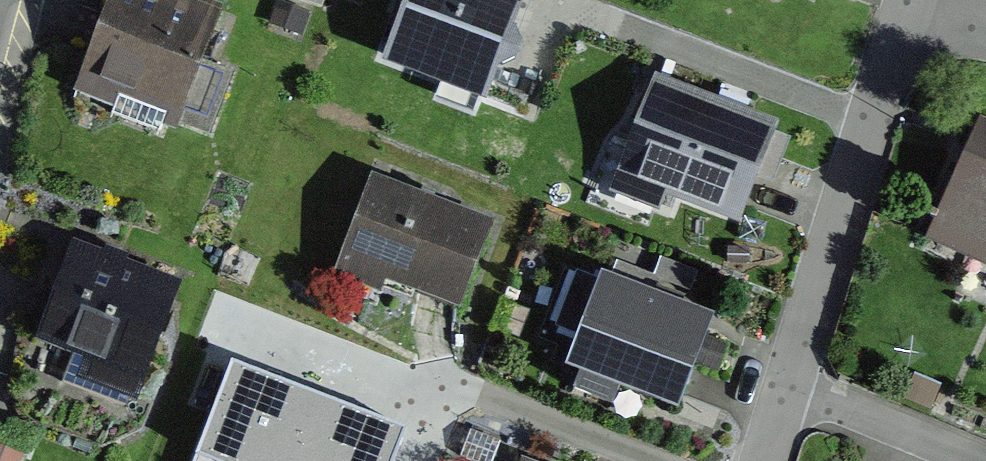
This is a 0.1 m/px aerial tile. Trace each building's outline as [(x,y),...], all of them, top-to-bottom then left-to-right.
[(192,0),(106,0),(68,98),(177,119),(223,11),(192,0)] [(375,66),(486,114),(524,0),(398,0),(375,66)] [(777,125),(648,81),(603,194),(652,216),(660,197),(733,227),(777,125)] [(978,118),(923,239),(985,267),(985,123),(978,118)] [(492,225),(371,177),(339,257),(459,311),(492,225)] [(182,285),(68,246),(27,343),(141,379),(182,285)] [(701,318),(599,287),(570,371),(669,406),(701,318)] [(268,358),(254,391),(230,384),(212,436),(269,460),(375,460),(397,404),(268,358)]
